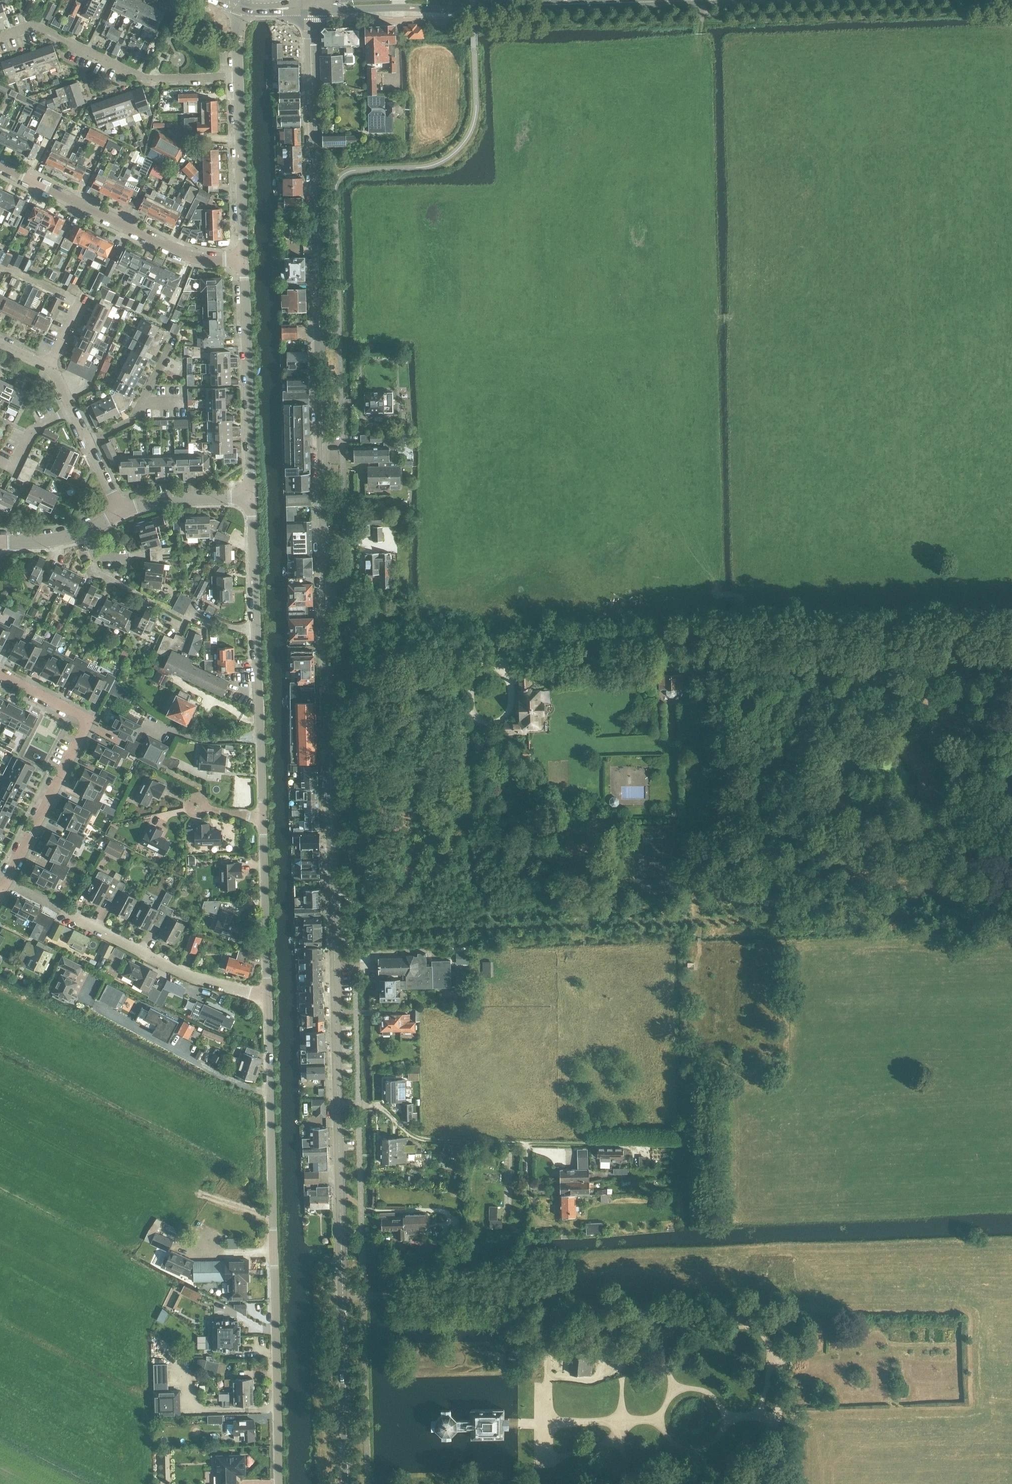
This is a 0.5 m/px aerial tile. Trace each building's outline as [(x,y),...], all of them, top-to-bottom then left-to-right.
[(25,10),(31,13),(36,3),(29,0),(25,10)] [(106,0),(88,0),(80,15),(89,19),(91,15),(97,19),(104,4),(106,0)] [(107,21),(114,25),(119,14),(123,16),(130,0),(117,0),(107,21)] [(117,42),(122,45),(125,39),(127,35),(134,19),(143,1),(140,0),(130,0),(123,16),(127,17),(122,27),(120,26),(118,30),(122,32),(120,36),(117,42)] [(134,19),(127,35),(132,37),(138,40),(145,25),(153,8),(149,6),(150,5),(143,1),(134,19)] [(68,32),(81,4),(75,2),(65,23),(63,22),(61,29),(68,32)] [(51,24),(54,18),(51,16),(56,6),(48,3),(41,18),(48,21),(47,23),(51,24)] [(145,25),(138,40),(143,43),(144,41),(150,44),(150,43),(153,37),(156,30),(164,13),(164,12),(157,8),(157,9),(153,8),(145,25)] [(82,21),(83,19),(77,16),(69,31),(79,35),(85,23),(82,21)] [(54,18),(51,24),(61,29),(63,22),(54,18)] [(106,25),(102,34),(106,37),(112,39),(116,29),(111,26),(111,27),(106,25)] [(382,26),(367,27),(367,38),(368,46),(369,79),(369,95),(377,95),(376,68),(375,68),(375,66),(373,65),(372,65),(372,61),(383,60),(389,60),(390,72),(396,71),(396,57),(396,55),(395,26),(395,25),(382,26)] [(416,27),(416,25),(409,25),(409,27),(405,27),(405,34),(410,34),(410,38),(424,37),(423,26),(416,27)] [(346,27),(334,27),(334,28),(335,47),(345,47),(345,62),(348,64),(347,28),(346,28),(346,27)] [(358,27),(347,28),(348,64),(354,64),(356,62),(356,55),(354,53),(354,52),(353,52),(353,46),(366,46),(368,46),(367,38),(366,38),(365,28),(358,28),(358,27)] [(326,28),(322,31),(323,47),(335,47),(334,28),(326,28)] [(116,29),(112,39),(117,42),(120,36),(122,32),(118,30),(116,29)] [(125,39),(122,45),(127,47),(134,50),(138,40),(132,37),(127,35),(125,39)] [(138,40),(134,50),(144,55),(150,44),(144,41),(143,43),(138,40)] [(277,57),(283,57),(283,43),(273,43),(273,57),(277,57)] [(62,72),(53,45),(43,48),(50,70),(57,68),(59,73),(62,72)] [(323,56),(320,56),(320,65),(342,65),(342,55),(334,56),(334,49),(335,49),(335,47),(323,47),(323,56)] [(42,79),(45,78),(43,72),(50,70),(43,48),(32,52),(42,79)] [(42,79),(32,52),(22,55),(30,77),(37,75),(38,80),(42,79)] [(22,86),(25,85),(23,79),(30,77),(22,55),(12,59),(22,86)] [(22,86),(12,59),(2,63),(5,72),(1,74),(3,80),(7,78),(9,84),(16,82),(18,87),(22,86)] [(285,61),(278,61),(279,79),(300,78),(299,65),(299,62),(298,62),(298,60),(295,60),(285,61)] [(342,65),(320,65),(321,82),(343,81),(342,66),(342,65)] [(279,88),(274,89),(274,92),(280,92),(300,91),(300,78),(279,79),(279,88)] [(44,105),(81,92),(78,82),(56,89),(58,96),(53,98),(47,100),(44,99),(41,100),(40,103),(44,105)] [(151,114),(142,87),(132,90),(139,112),(146,110),(148,115),(151,114)] [(16,98),(18,92),(12,89),(9,95),(16,98)] [(131,121),(134,120),(132,114),(139,112),(132,90),(121,94),(131,121)] [(280,99),(275,99),(275,110),(300,109),(300,91),(280,92),(280,99)] [(26,96),(25,96),(20,93),(18,92),(16,98),(26,103),(28,97),(26,96)] [(63,110),(85,103),(81,92),(44,105),(48,107),(49,107),(61,103),(63,110)] [(131,121),(121,94),(111,97),(119,119),(126,117),(127,122),(131,121)] [(195,101),(195,94),(179,94),(179,102),(184,101),(184,113),(201,113),(217,112),(216,100),(195,101)] [(385,101),(385,95),(369,96),(369,104),(372,107),(372,111),(369,114),(369,132),(394,132),(394,116),(396,116),(400,113),(399,104),(396,101),(385,101)] [(34,111),(39,102),(28,97),(26,103),(24,106),(34,111)] [(111,128),(114,127),(112,121),(119,119),(111,97),(101,101),(111,128)] [(111,128),(101,101),(91,105),(98,126),(105,124),(109,133),(112,132),(111,128)] [(44,105),(40,103),(39,102),(34,111),(32,115),(42,120),(48,107),(44,105)] [(62,114),(49,107),(48,107),(42,120),(36,132),(25,155),(34,159),(45,136),(50,139),(54,130),(62,114)] [(300,109),(275,110),(275,128),(283,128),(301,127),(300,109)] [(184,123),(217,122),(217,112),(201,113),(201,117),(190,118),(184,119),(184,123)] [(12,131),(5,128),(9,119),(6,118),(0,129),(0,142),(5,145),(12,131)] [(217,132),(217,122),(184,123),(185,127),(197,127),(197,132),(217,132)] [(15,150),(26,127),(22,126),(18,135),(12,131),(5,145),(15,150)] [(25,155),(36,132),(26,127),(15,150),(22,153),(22,154),(25,155)] [(281,142),(278,142),(278,146),(301,145),(301,142),(301,127),(283,128),(283,133),(280,133),(281,142)] [(89,140),(94,130),(90,128),(85,138),(89,140)] [(104,147),(109,137),(94,130),(89,140),(104,147)] [(53,168),(70,134),(65,132),(60,143),(56,142),(51,151),(47,150),(42,161),(45,163),(45,164),(53,168)] [(62,172),(69,159),(64,157),(74,137),(70,134),(53,168),(62,172)] [(159,134),(152,148),(177,161),(184,147),(159,134)] [(346,135),(346,134),(322,135),(323,147),(346,146),(346,144),(357,144),(357,135),(346,135)] [(301,145),(278,146),(278,160),(302,159),(301,145)] [(71,177),(81,158),(85,149),(80,147),(73,161),(69,159),(62,172),(71,177)] [(204,161),(218,161),(218,149),(204,150),(204,161)] [(196,162),(200,153),(193,150),(189,159),(196,162)] [(146,174),(153,161),(146,157),(139,171),(146,174)] [(81,181),(87,168),(83,166),(85,160),(81,158),(71,177),(81,181)] [(302,159),(278,160),(278,165),(286,164),(286,172),(302,172),(302,159)] [(101,191),(114,163),(110,161),(105,170),(101,168),(98,174),(94,172),(89,183),(92,185),(92,187),(101,191)] [(115,175),(120,163),(116,161),(115,163),(114,163),(101,191),(109,195),(118,176),(115,175)] [(204,173),(218,173),(218,161),(204,161),(204,173)] [(200,173),(189,162),(181,169),(191,179),(195,174),(201,181),(204,181),(205,185),(209,185),(209,192),(219,191),(218,173),(204,173),(200,173)] [(162,179),(167,169),(155,163),(150,173),(162,179)] [(185,175),(178,172),(179,171),(172,167),(170,172),(169,172),(165,181),(172,184),(176,176),(183,179),(185,175)] [(118,199),(126,182),(130,174),(126,172),(124,176),(120,174),(118,176),(109,195),(118,199)] [(279,187),(302,186),(302,178),(284,179),(284,182),(279,183),(279,187)] [(127,204),(134,190),(136,187),(126,182),(118,199),(127,204)] [(191,202),(198,188),(191,185),(184,199),(191,202)] [(302,195),(302,186),(279,187),(279,192),(285,191),(285,195),(302,195)] [(207,204),(211,195),(199,189),(185,217),(190,219),(190,220),(200,220),(220,219),(219,209),(196,210),(200,200),(207,204)] [(147,214),(156,195),(158,192),(153,190),(150,195),(146,193),(145,196),(138,209),(147,214)] [(0,205),(0,217),(4,208),(9,210),(15,197),(6,192),(0,205)] [(156,218),(165,199),(156,195),(147,214),(156,218)] [(16,196),(15,197),(9,210),(13,213),(8,223),(16,227),(22,216),(18,215),(25,200),(16,196)] [(165,222),(177,198),(174,196),(173,199),(167,196),(165,199),(156,218),(165,222)] [(174,227),(181,213),(176,211),(182,199),(177,197),(177,198),(165,222),(174,227)] [(279,208),(303,208),(303,198),(285,199),(285,202),(279,202),(279,208)] [(37,229),(46,211),(36,206),(32,215),(27,212),(18,230),(27,235),(30,230),(32,226),(37,229)] [(45,237),(55,216),(46,211),(37,229),(35,232),(45,237)] [(59,244),(65,231),(60,229),(65,219),(55,215),(55,216),(45,237),(59,244)] [(197,229),(220,229),(220,219),(200,220),(201,224),(197,224),(197,229)] [(68,233),(62,247),(70,251),(74,242),(79,244),(85,230),(86,229),(76,225),(72,234),(68,233)] [(194,230),(192,229),(183,227),(181,231),(197,239),(197,238),(201,240),(220,239),(220,229),(197,229),(194,229),(194,230)] [(85,230),(79,244),(84,247),(79,258),(83,259),(84,257),(95,235),(85,230)] [(95,235),(84,257),(88,260),(89,258),(94,260),(97,253),(104,240),(95,235)] [(97,253),(94,260),(107,266),(111,258),(108,257),(114,245),(104,240),(97,253)] [(113,260),(106,275),(111,277),(115,268),(125,273),(128,268),(134,254),(126,250),(125,250),(118,263),(113,260)] [(16,252),(11,263),(17,266),(22,255),(16,252)] [(8,267),(10,263),(13,256),(8,254),(3,264),(8,267)] [(128,268),(125,273),(131,275),(128,281),(132,283),(132,282),(144,259),(134,254),(128,268)] [(289,258),(289,255),(286,255),(286,272),(283,272),(283,280),(305,279),(305,258),(289,258)] [(24,256),(18,267),(28,272),(34,261),(24,256)] [(144,259),(132,282),(133,282),(135,284),(141,286),(143,283),(153,263),(144,259)] [(143,283),(141,286),(144,282),(153,287),(162,268),(153,263),(143,283)] [(153,287),(148,297),(153,300),(160,284),(165,286),(171,272),(162,268),(153,287)] [(69,284),(74,275),(67,271),(62,281),(69,284)] [(53,281),(56,275),(49,272),(46,278),(53,281)] [(100,272),(97,278),(102,281),(105,275),(100,272)] [(165,286),(162,292),(167,295),(172,297),(171,298),(170,302),(176,304),(182,288),(177,286),(181,279),(179,278),(180,276),(171,272),(165,286)] [(76,296),(80,288),(75,285),(79,278),(80,275),(76,273),(74,276),(75,276),(67,292),(76,296)] [(195,279),(189,277),(184,291),(202,290),(222,290),(222,286),(223,286),(223,280),(222,280),(222,278),(195,279)] [(99,287),(94,284),(90,292),(96,294),(99,287)] [(109,302),(113,294),(114,293),(101,287),(97,296),(109,302)] [(282,301),(306,300),(306,289),(289,289),(289,294),(282,294),(282,301)] [(202,300),(208,300),(222,299),(222,290),(202,290),(202,300)] [(186,302),(190,293),(182,293),(179,299),(186,302)] [(119,307),(120,304),(122,299),(113,294),(109,302),(119,307)] [(19,303),(12,316),(23,321),(29,308),(35,297),(31,295),(25,306),(19,303)] [(130,309),(134,300),(124,296),(122,299),(120,304),(130,309)] [(12,316),(19,303),(8,297),(1,310),(12,316)] [(45,332),(60,302),(55,299),(48,313),(43,311),(41,314),(40,313),(34,326),(45,332)] [(116,326),(117,323),(111,320),(112,318),(107,316),(110,310),(109,309),(111,304),(100,299),(98,304),(92,315),(116,326)] [(183,307),(186,302),(179,299),(177,304),(183,307)] [(203,309),(223,309),(222,299),(208,300),(208,305),(203,305),(203,309)] [(139,313),(143,305),(134,300),(130,309),(139,313)] [(283,312),(289,312),(306,311),(306,300),(282,301),(283,312)] [(34,326),(40,313),(29,308),(23,321),(34,326)] [(179,318),(181,312),(175,309),(173,315),(179,318)] [(203,319),(209,319),(223,319),(223,309),(203,309),(203,319)] [(122,322),(127,311),(123,310),(119,320),(122,322)] [(161,340),(163,335),(156,332),(159,326),(134,314),(132,318),(140,322),(137,327),(161,340)] [(116,326),(92,315),(87,326),(100,332),(103,325),(107,328),(114,331),(116,326)] [(176,323),(179,318),(173,315),(171,319),(170,321),(176,323)] [(168,325),(170,321),(171,319),(163,316),(161,322),(168,325)] [(204,329),(223,329),(223,319),(209,319),(209,324),(204,325),(204,329)] [(173,330),(176,323),(170,321),(168,325),(167,327),(173,330)] [(283,339),(297,339),(297,325),(282,325),(283,339)] [(95,343),(100,332),(87,326),(82,337),(95,343)] [(159,344),(161,340),(137,327),(132,337),(149,345),(152,340),(159,344)] [(204,348),(224,347),(224,338),(223,329),(204,329),(204,348)] [(89,354),(95,343),(82,337),(77,347),(89,354)] [(151,359),(153,354),(146,351),(149,345),(132,337),(127,347),(132,349),(151,359)] [(97,370),(98,367),(91,364),(92,362),(86,359),(89,354),(77,347),(71,358),(72,359),(97,370)] [(154,366),(156,361),(151,359),(132,349),(127,358),(144,367),(147,362),(154,366)] [(230,356),(230,350),(211,351),(212,362),(238,361),(238,356),(230,356)] [(284,375),(297,375),(297,368),(308,368),(307,352),(287,353),(288,367),(284,367),(284,375)] [(147,380),(149,376),(142,372),(144,367),(127,358),(123,368),(147,380)] [(91,381),(97,370),(72,359),(67,370),(91,381)] [(210,373),(212,373),(233,372),(232,366),(238,366),(238,361),(212,362),(210,362),(210,373)] [(145,385),(147,380),(123,368),(118,378),(134,386),(137,381),(145,385)] [(233,378),(233,372),(212,373),(212,384),(239,383),(239,378),(233,378)] [(128,407),(135,393),(132,392),(134,386),(118,378),(113,388),(116,389),(114,394),(128,407)] [(285,408),(309,407),(308,378),(288,378),(288,391),(284,391),(285,408)] [(20,380),(17,379),(13,386),(6,382),(0,395),(0,397),(10,402),(20,380)] [(21,407),(28,393),(20,389),(24,382),(20,380),(10,402),(21,407)] [(226,393),(226,387),(207,387),(207,399),(233,398),(233,393),(226,393)] [(384,393),(365,393),(366,405),(364,406),(364,410),(366,411),(366,413),(384,413),(384,398),(388,398),(388,393),(384,393)] [(121,415),(119,411),(128,407),(114,394),(101,399),(109,416),(115,414),(116,417),(121,415)] [(207,408),(226,408),(226,403),(234,403),(233,398),(207,399),(207,408)] [(96,427),(105,423),(104,419),(109,416),(101,399),(86,406),(96,427)] [(285,416),(309,415),(309,407),(285,408),(285,416)] [(226,415),(226,413),(226,408),(207,408),(208,420),(213,420),(232,419),(234,419),(234,414),(226,415)] [(285,426),(309,426),(309,415),(285,416),(285,426)] [(232,425),(232,419),(213,420),(214,431),(240,430),(240,425),(232,425)] [(285,436),(309,436),(309,426),(285,426),(285,436)] [(54,441),(57,435),(45,430),(44,429),(42,435),(54,441)] [(384,448),(355,448),(355,451),(355,459),(355,463),(379,462),(394,462),(393,448),(396,448),(396,442),(396,437),(399,429),(390,430),(390,435),(391,442),(384,442),(384,448)] [(214,442),(233,441),(232,435),(240,435),(240,430),(214,431),(214,442)] [(310,451),(309,436),(285,436),(286,449),(308,448),(308,451),(310,451)] [(117,455),(110,441),(103,444),(112,464),(120,464),(121,473),(128,472),(128,480),(135,480),(134,455),(117,455)] [(233,447),(233,441),(214,442),(214,453),(224,452),(224,458),(231,458),(231,462),(238,462),(237,447),(233,447)] [(74,466),(80,453),(64,445),(57,458),(74,466)] [(163,479),(162,454),(162,446),(155,446),(153,448),(153,454),(148,454),(149,472),(156,471),(156,479),(163,479)] [(308,451),(308,448),(286,449),(286,461),(310,461),(310,451),(308,451)] [(142,455),(142,450),(134,451),(134,455),(135,480),(141,480),(141,472),(149,472),(148,454),(142,455)] [(163,479),(169,479),(169,471),(176,471),(176,453),(162,454),(163,479)] [(190,478),(189,453),(176,453),(176,471),(184,471),(184,479),(190,478)] [(203,453),(189,453),(190,478),(197,478),(196,470),(204,470),(204,466),(211,466),(210,456),(209,456),(209,453),(203,453)] [(36,467),(39,462),(28,457),(25,462),(36,467)] [(74,466),(57,458),(54,465),(49,462),(45,472),(56,477),(58,474),(67,478),(74,466)] [(286,474),(310,473),(310,461),(286,461),(286,474)] [(379,468),(369,468),(369,469),(369,484),(379,483),(379,486),(382,489),(388,489),(390,486),(390,483),(391,483),(400,483),(400,467),(411,467),(412,467),(412,461),(411,461),(398,462),(396,462),(394,462),(379,462),(379,468)] [(34,473),(36,467),(25,462),(23,468),(34,473)] [(31,479),(34,473),(23,468),(20,473),(31,479)] [(28,484),(31,479),(20,473),(17,479),(28,484)] [(287,491),(311,490),(310,473),(286,474),(287,491)] [(39,506),(46,490),(34,484),(26,500),(39,506)] [(17,496),(5,490),(0,500),(0,508),(10,512),(17,496)] [(51,512),(59,496),(46,490),(39,506),(51,512)] [(295,522),(294,517),(294,513),(297,513),(296,506),(311,506),(311,494),(287,495),(287,522),(288,531),(312,531),(312,521),(295,522)] [(362,536),(371,536),(371,525),(382,525),(382,508),(363,508),(363,525),(362,525),(362,536)] [(161,532),(159,526),(166,524),(163,516),(152,519),(153,521),(135,526),(137,531),(139,531),(141,537),(161,532)] [(187,522),(180,522),(181,530),(181,534),(187,534),(187,538),(199,537),(198,516),(186,517),(187,522)] [(210,516),(198,516),(199,537),(210,537),(210,539),(213,539),(214,538),(217,530),(218,529),(219,529),(222,522),(215,519),(210,519),(210,516)] [(222,522),(219,529),(225,532),(227,529),(230,522),(226,520),(224,519),(222,522)] [(383,540),(383,527),(374,527),(374,540),(383,540)] [(214,538),(213,539),(217,541),(217,560),(231,560),(231,543),(227,543),(227,542),(230,536),(217,530),(214,538)] [(288,553),(312,552),(312,531),(288,531),(288,553)] [(142,550),(161,545),(160,540),(163,539),(161,532),(141,537),(143,544),(140,544),(142,550)] [(379,554),(366,554),(366,575),(368,575),(368,577),(374,577),(374,575),(380,575),(380,588),(392,588),(391,553),(379,554)] [(288,567),(313,567),(312,557),(295,557),(295,562),(288,562),(288,567)] [(41,572),(46,561),(40,558),(38,562),(31,558),(24,573),(31,576),(29,580),(41,586),(42,582),(46,574),(41,572)] [(167,577),(167,570),(164,569),(165,564),(145,562),(144,568),(147,568),(146,575),(167,577)] [(61,567),(57,565),(53,573),(47,570),(46,574),(42,582),(54,588),(53,590),(59,593),(70,570),(62,566),(61,567)] [(313,576),(313,567),(288,567),(289,572),(295,572),(295,577),(313,576)] [(81,593),(84,588),(79,585),(82,578),(77,575),(78,574),(70,570),(59,593),(64,595),(65,593),(77,599),(81,593)] [(166,584),(167,577),(146,575),(146,582),(143,581),(143,587),(163,589),(163,584),(166,584)] [(219,588),(232,588),(232,587),(233,585),(233,582),(232,581),(232,576),(218,576),(213,577),(213,588),(219,588)] [(305,583),(305,578),(289,578),(289,595),(313,594),(313,583),(305,583)] [(201,598),(207,586),(201,583),(195,595),(201,598)] [(99,604),(103,595),(96,592),(98,588),(91,585),(86,596),(81,593),(77,599),(75,605),(86,610),(88,606),(95,610),(98,604),(99,604)] [(234,597),(234,595),(232,593),(232,588),(219,588),(213,589),(213,596),(219,596),(219,601),(233,600),(233,599),(234,597)] [(190,605),(193,599),(182,594),(179,599),(190,605)] [(290,612),(306,611),(306,605),(313,605),(313,594),(289,595),(290,612)] [(113,602),(108,599),(104,607),(99,604),(98,604),(95,610),(92,616),(105,622),(105,624),(110,626),(121,604),(114,600),(113,602)] [(188,610),(190,605),(179,599),(176,604),(188,610)] [(24,614),(27,608),(19,604),(16,610),(24,614)] [(128,634),(130,630),(134,621),(129,619),(133,612),(128,609),(129,608),(121,604),(110,626),(116,629),(116,628),(128,634)] [(185,615),(188,610),(176,604),(174,610),(185,615)] [(38,610),(32,607),(29,613),(35,616),(38,610)] [(150,635),(158,620),(151,616),(153,613),(147,610),(142,620),(136,618),(134,621),(130,630),(142,636),(144,631),(150,635)] [(306,618),(306,611),(290,612),(290,629),(314,628),(314,618),(306,618)] [(1,622),(0,624),(0,650),(7,637),(12,640),(19,627),(13,624),(11,628),(6,625),(1,622)] [(60,633),(64,625),(59,623),(55,630),(60,633)] [(20,663),(33,639),(23,634),(25,630),(19,627),(12,640),(17,643),(10,657),(20,663)] [(291,646),(296,646),(307,646),(307,639),(314,639),(314,628),(290,629),(291,646)] [(181,652),(186,638),(176,634),(174,639),(165,634),(157,652),(167,656),(171,647),(181,652)] [(189,640),(184,653),(191,655),(192,654),(200,657),(205,642),(203,642),(203,638),(191,634),(189,640)] [(43,644),(33,639),(20,663),(21,663),(21,662),(32,667),(39,654),(44,657),(51,644),(45,641),(43,644)] [(211,646),(210,641),(205,641),(206,660),(234,659),(234,647),(218,647),(218,645),(211,646)] [(52,679),(65,656),(55,650),(57,647),(51,644),(44,657),(49,659),(42,674),(52,679)] [(296,651),(296,646),(291,646),(292,670),(299,670),(299,676),(295,676),(296,682),(291,682),(291,684),(301,684),(315,684),(314,651),(306,651),(306,650),(296,651)] [(127,659),(130,651),(124,648),(120,656),(127,659)] [(224,695),(230,682),(220,677),(206,671),(193,664),(194,660),(181,654),(173,650),(165,667),(224,695)] [(75,661),(65,656),(52,679),(53,680),(53,679),(64,684),(71,670),(76,673),(83,660),(77,657),(75,661)] [(220,677),(222,672),(235,672),(234,659),(206,660),(206,671),(220,677)] [(84,696),(97,672),(87,667),(89,664),(83,660),(76,673),(81,676),(74,691),(84,696)] [(167,675),(166,674),(158,670),(153,680),(158,683),(161,684),(162,685),(167,675)] [(107,677),(97,672),(84,696),(85,696),(85,695),(96,701),(103,687),(109,690),(115,677),(109,674),(107,677)] [(531,691),(530,672),(519,673),(520,706),(516,706),(517,713),(520,713),(521,723),(505,724),(505,733),(529,732),(529,727),(540,726),(540,714),(544,714),(544,703),(539,703),(539,690),(531,691)] [(676,693),(676,688),(681,688),(681,675),(660,675),(660,679),(660,688),(667,688),(667,693),(670,696),(674,696),(676,693)] [(115,677),(109,690),(126,698),(129,693),(115,677)] [(301,688),(301,684),(291,684),(291,711),(296,711),(296,703),(316,703),(315,688),(301,688)] [(188,701),(191,695),(181,690),(178,696),(174,703),(170,701),(168,705),(172,707),(169,714),(187,723),(197,705),(188,701)] [(0,715),(0,720),(7,724),(17,706),(12,703),(11,704),(7,702),(0,715)] [(292,764),(318,763),(316,703),(296,703),(296,711),(291,711),(292,764)] [(7,724),(6,727),(15,732),(26,712),(21,709),(22,708),(17,706),(7,724)] [(26,712),(15,732),(16,733),(18,729),(29,735),(37,718),(38,718),(36,717),(37,716),(31,713),(30,714),(26,712)] [(138,720),(126,714),(125,717),(120,715),(118,719),(117,718),(114,725),(115,725),(113,729),(120,733),(119,735),(130,741),(126,749),(129,751),(160,767),(162,763),(166,755),(172,744),(150,733),(143,747),(130,740),(139,724),(136,723),(138,720)] [(113,751),(99,744),(94,755),(101,758),(100,760),(107,763),(108,762),(113,765),(116,766),(119,761),(122,756),(125,758),(129,751),(126,749),(116,744),(113,751)] [(221,753),(222,748),(210,747),(209,755),(201,754),(200,769),(224,772),(226,757),(219,756),(219,753),(221,753)] [(176,770),(180,762),(166,755),(162,763),(176,770)] [(14,756),(9,765),(31,777),(33,772),(32,772),(34,767),(14,756)] [(411,776),(420,776),(420,763),(411,763),(411,776)] [(9,765),(4,775),(25,785),(27,780),(28,781),(31,777),(9,765)] [(318,777),(318,765),(294,766),(294,771),(302,771),(302,777),(318,777)] [(101,776),(87,769),(82,779),(81,779),(104,792),(110,782),(113,783),(117,777),(104,770),(101,776)] [(21,795),(23,790),(22,790),(25,785),(4,775),(0,772),(0,784),(21,795)] [(159,798),(165,786),(148,776),(135,799),(147,805),(153,794),(159,798)] [(318,788),(318,777),(302,777),(302,783),(295,783),(295,787),(297,787),(297,789),(318,788)] [(100,809),(103,803),(99,802),(104,792),(81,779),(75,790),(90,797),(87,803),(100,809)] [(15,803),(18,799),(19,799),(21,795),(0,784),(0,795),(15,803)] [(297,791),(296,790),(293,790),(293,795),(304,795),(305,800),(319,799),(318,790),(297,791)] [(12,813),(14,809),(13,808),(15,803),(0,795),(0,807),(12,813)] [(298,809),(319,809),(319,799),(305,800),(300,800),(301,805),(293,805),(293,809),(298,809)] [(84,808),(71,801),(65,811),(64,811),(88,824),(93,814),(97,815),(100,809),(87,803),(84,808)] [(7,822),(10,818),(8,817),(11,813),(12,813),(0,807),(0,818),(7,822)] [(83,841),(86,835),(83,834),(88,824),(64,811),(59,822),(73,829),(70,835),(83,841)] [(319,820),(319,811),(300,811),(300,816),(305,816),(305,821),(319,820)] [(294,834),(302,834),(302,830),(319,830),(319,820),(305,821),(305,829),(294,829),(294,834)] [(210,830),(210,823),(196,823),(196,844),(222,844),(222,830),(210,830)] [(164,854),(170,842),(159,837),(163,831),(150,824),(141,842),(164,854)] [(113,839),(118,829),(111,826),(106,836),(113,839)] [(68,840),(54,833),(49,843),(48,843),(47,843),(71,856),(76,846),(80,847),(83,841),(70,835),(68,840)] [(319,833),(302,834),(294,834),(294,842),(301,842),(302,859),(320,858),(319,833)] [(119,858),(125,847),(111,840),(105,851),(119,858)] [(66,873),(69,867),(66,866),(71,856),(47,843),(42,854),(57,861),(54,867),(66,873)] [(302,869),(320,868),(320,858),(302,859),(302,869)] [(222,889),(235,889),(235,877),(242,877),(242,863),(222,864),(222,889)] [(51,872),(37,865),(32,876),(39,880),(38,881),(45,884),(46,883),(51,886),(54,888),(57,882),(60,878),(63,879),(66,873),(54,867),(51,872)] [(295,881),(302,881),(302,878),(320,878),(320,868),(302,869),(302,877),(295,877),(295,881)] [(120,880),(101,870),(98,871),(96,877),(86,896),(91,899),(91,900),(92,901),(93,900),(100,904),(106,893),(112,896),(120,880)] [(126,918),(136,898),(122,891),(126,884),(120,880),(112,896),(118,899),(112,910),(119,914),(119,915),(120,915),(121,915),(126,918)] [(296,908),(321,907),(321,890),(305,890),(305,897),(296,897),(296,908)] [(19,898),(13,909),(19,912),(17,915),(26,919),(28,917),(36,921),(45,926),(44,928),(50,931),(51,928),(55,919),(41,912),(42,910),(33,906),(34,904),(27,901),(26,902),(19,898)] [(217,913),(221,900),(205,900),(202,909),(217,913)] [(157,910),(144,902),(134,922),(139,925),(140,926),(141,926),(148,929),(154,918),(160,921),(168,906),(167,906),(161,903),(157,910)] [(174,943),(184,924),(171,917),(174,910),(168,906),(160,921),(166,925),(160,936),(167,940),(169,941),(174,943)] [(297,916),(322,915),(321,907),(296,908),(297,916)] [(239,938),(243,926),(232,922),(234,915),(222,911),(215,930),(239,938)] [(305,926),(297,927),(297,932),(322,932),(322,931),(322,925),(322,918),(305,918),(305,926)] [(56,921),(49,936),(57,940),(61,934),(61,933),(71,938),(70,939),(68,943),(84,951),(91,939),(75,930),(74,931),(65,926),(56,921)] [(44,928),(38,939),(44,942),(50,931),(44,928)] [(322,932),(297,932),(298,937),(305,937),(305,945),(308,945),(308,948),(322,947),(322,944),(322,937),(322,932)] [(197,953),(202,937),(191,933),(185,949),(197,953)] [(28,942),(22,954),(30,958),(26,967),(37,972),(38,969),(44,971),(53,953),(37,945),(36,946),(34,945),(28,942)] [(108,957),(114,946),(107,942),(101,954),(108,957)] [(308,948),(300,949),(300,953),(305,952),(306,960),(323,959),(322,947),(308,948)] [(246,962),(249,952),(239,949),(237,958),(238,958),(238,959),(230,956),(226,967),(235,970),(234,971),(249,975),(252,964),(246,962)] [(428,969),(427,953),(419,953),(419,956),(418,956),(416,956),(415,955),(408,955),(406,958),(379,958),(380,974),(406,974),(407,976),(407,981),(407,989),(452,988),(452,961),(433,961),(433,969),(428,969)] [(63,956),(58,965),(79,975),(83,966),(63,956)] [(300,971),(323,970),(323,959),(300,960),(300,971)] [(484,975),(494,975),(494,960),(484,960),(484,975)] [(141,968),(130,962),(123,974),(135,980),(134,983),(145,989),(143,992),(150,996),(154,988),(150,986),(157,972),(143,965),(141,968)] [(323,981),(323,970),(300,971),(301,982),(323,981)] [(62,974),(53,992),(57,994),(56,996),(64,1001),(65,998),(69,1000),(78,982),(62,974)] [(186,988),(167,980),(164,987),(182,996),(186,988)] [(400,981),(400,980),(382,980),(382,990),(382,991),(382,1000),(400,1000),(400,989),(407,989),(407,981),(400,981)] [(324,992),(323,981),(301,982),(301,986),(306,986),(307,992),(324,992)] [(124,992),(108,984),(100,1000),(116,1008),(124,992)] [(150,996),(149,998),(156,1002),(161,991),(154,988),(150,996)] [(324,1003),(324,992),(307,992),(301,992),(301,996),(307,996),(307,1003),(324,1003)] [(197,1001),(190,1016),(199,1019),(200,1017),(206,1019),(204,1024),(220,1031),(223,1025),(230,1029),(230,1027),(234,1018),(230,1016),(231,1015),(228,1014),(227,1015),(205,1005),(197,1001)] [(324,1014),(324,1003),(307,1003),(301,1003),(301,1007),(307,1007),(307,1014),(303,1014),(303,1015),(310,1015),(310,1014),(324,1014)] [(134,1019),(133,1019),(170,1039),(179,1022),(151,1007),(149,1011),(143,1008),(143,1007),(136,1020),(134,1019)] [(325,1031),(324,1021),(314,1022),(314,1017),(310,1018),(310,1015),(303,1015),(303,1026),(301,1027),(301,1031),(305,1031),(305,1033),(306,1033),(307,1032),(325,1031)] [(410,1022),(410,1015),(383,1015),(383,1020),(382,1020),(383,1030),(384,1030),(384,1034),(391,1034),(391,1030),(402,1030),(402,1032),(415,1032),(415,1022),(410,1022)] [(184,1021),(178,1033),(189,1039),(195,1026),(184,1021)] [(203,1034),(223,1042),(225,1038),(205,1029),(203,1034)] [(305,1033),(305,1031),(301,1031),(301,1035),(307,1034),(307,1044),(302,1044),(302,1065),(326,1065),(325,1031),(307,1032),(306,1033),(305,1033)] [(262,1058),(257,1056),(259,1051),(246,1047),(242,1058),(233,1055),(232,1060),(259,1069),(262,1058)] [(219,1066),(224,1058),(215,1054),(211,1062),(219,1066)] [(255,1080),(259,1069),(232,1060),(230,1065),(239,1068),(237,1074),(255,1080)] [(302,1081),(307,1081),(307,1079),(326,1078),(326,1065),(302,1065),(302,1081)] [(406,1080),(385,1081),(385,1101),(403,1101),(403,1104),(403,1119),(414,1119),(418,1119),(418,1112),(414,1112),(414,1105),(414,1103),(405,1103),(405,1101),(406,1101),(406,1080)] [(327,1117),(326,1099),(312,1099),(312,1110),(316,1110),(316,1117),(327,1117)] [(303,1147),(328,1146),(327,1128),(311,1128),(311,1137),(302,1138),(302,1143),(303,1147)] [(406,1146),(406,1139),(381,1139),(381,1150),(415,1150),(415,1146),(406,1146)] [(328,1171),(328,1146),(303,1147),(303,1156),(308,1156),(308,1162),(319,1161),(319,1171),(328,1171)] [(623,1157),(623,1147),(597,1147),(597,1153),(594,1153),(594,1156),(597,1156),(597,1157),(599,1157),(599,1161),(610,1161),(610,1157),(623,1157)] [(588,1195),(587,1148),(577,1149),(577,1169),(560,1170),(560,1193),(569,1193),(569,1195),(575,1195),(588,1195)] [(381,1162),(407,1162),(407,1153),(415,1153),(415,1150),(381,1150),(381,1162)] [(305,1184),(319,1184),(319,1172),(305,1172),(305,1184)] [(305,1198),(328,1198),(328,1187),(317,1187),(317,1190),(308,1190),(308,1192),(305,1192),(305,1198)] [(605,1194),(605,1189),(596,1190),(596,1194),(600,1194),(600,1202),(611,1202),(610,1194),(605,1194)] [(575,1206),(575,1195),(569,1195),(561,1195),(561,1217),(575,1217),(575,1211),(578,1210),(578,1206),(575,1206)] [(328,1208),(328,1198),(305,1198),(305,1202),(310,1202),(310,1209),(328,1208)] [(490,1220),(490,1228),(492,1228),(502,1228),(502,1220),(499,1220),(499,1206),(491,1206),(490,1220)] [(396,1218),(396,1213),(377,1214),(378,1219),(381,1219),(382,1230),(398,1230),(398,1240),(404,1240),(403,1230),(403,1218),(396,1218)] [(421,1215),(421,1214),(403,1215),(403,1218),(403,1230),(407,1230),(407,1234),(417,1234),(417,1229),(421,1229),(421,1228),(426,1228),(426,1215),(421,1215)] [(588,1234),(603,1233),(603,1232),(603,1223),(588,1224),(588,1233),(588,1234)] [(459,1238),(465,1237),(462,1224),(456,1226),(459,1238)] [(169,1252),(174,1241),(157,1233),(152,1244),(169,1252)] [(166,1256),(161,1267),(180,1275),(181,1272),(188,1275),(194,1277),(194,1274),(194,1262),(172,1252),(170,1258),(166,1256)] [(226,1261),(194,1262),(194,1274),(194,1277),(195,1281),(216,1281),(226,1281),(226,1273),(235,1273),(235,1271),(249,1270),(249,1260),(226,1260),(226,1261)] [(235,1273),(226,1273),(226,1281),(227,1281),(227,1300),(234,1300),(247,1300),(247,1281),(250,1281),(249,1270),(235,1271),(235,1273)] [(202,1294),(198,1292),(184,1285),(182,1289),(180,1292),(198,1301),(202,1294)] [(214,1322),(209,1322),(209,1334),(209,1335),(240,1335),(240,1334),(240,1326),(238,1326),(238,1324),(238,1321),(229,1321),(229,1320),(223,1320),(223,1321),(214,1321),(214,1322)] [(240,1335),(209,1335),(209,1348),(214,1348),(214,1349),(223,1349),(223,1350),(230,1350),(230,1349),(238,1349),(238,1344),(240,1344),(240,1335)] [(591,1375),(593,1355),(573,1353),(571,1373),(591,1375)] [(207,1360),(204,1371),(216,1374),(219,1363),(207,1360)] [(168,1390),(168,1364),(154,1364),(155,1416),(181,1416),(180,1390),(168,1390)] [(233,1379),(226,1379),(226,1385),(234,1385),(234,1392),(253,1391),(253,1390),(254,1389),(254,1386),(253,1385),(253,1378),(233,1379)] [(229,1401),(227,1401),(227,1405),(235,1405),(254,1404),(253,1397),(255,1396),(255,1393),(253,1393),(253,1391),(234,1392),(229,1392),(229,1393),(229,1401)] [(451,1434),(457,1428),(471,1428),(472,1438),(504,1438),(504,1428),(509,1428),(509,1424),(509,1418),(504,1418),(504,1409),(471,1410),(471,1420),(456,1420),(451,1414),(451,1410),(442,1410),(442,1414),(436,1420),(432,1420),(432,1429),(436,1429),(442,1435),(442,1439),(451,1438),(451,1434)] [(209,1423),(223,1423),(223,1415),(208,1415),(209,1423)] [(234,1424),(227,1424),(227,1434),(235,1433),(235,1439),(237,1440),(255,1440),(254,1424),(254,1420),(234,1421),(234,1423),(234,1424)] [(235,1474),(236,1473),(244,1473),(244,1465),(245,1464),(245,1458),(244,1458),(244,1456),(218,1457),(219,1483),(235,1483),(235,1474)]
